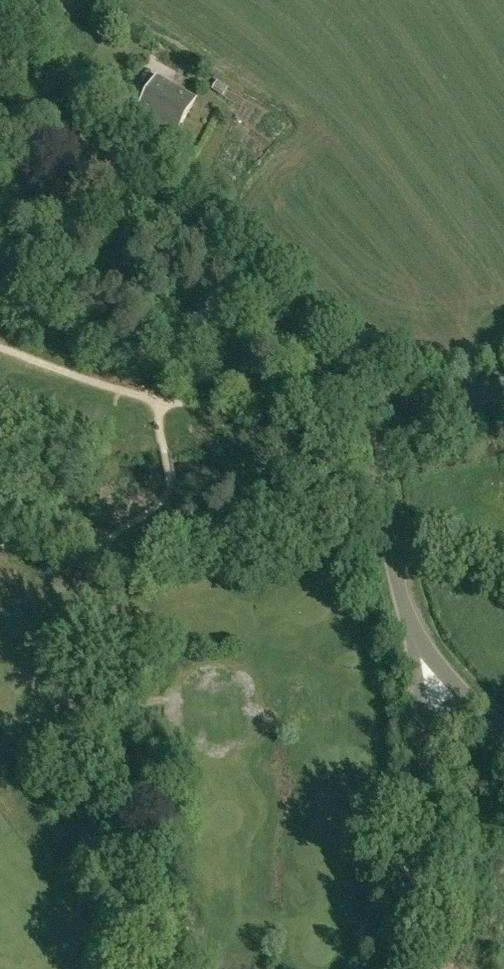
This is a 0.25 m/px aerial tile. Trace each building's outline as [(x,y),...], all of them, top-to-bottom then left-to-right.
[(196,99),(156,77),(135,116),(175,138),(196,99)] [(223,97),(229,88),(229,87),(224,84),(218,81),(212,90),(223,97)]
